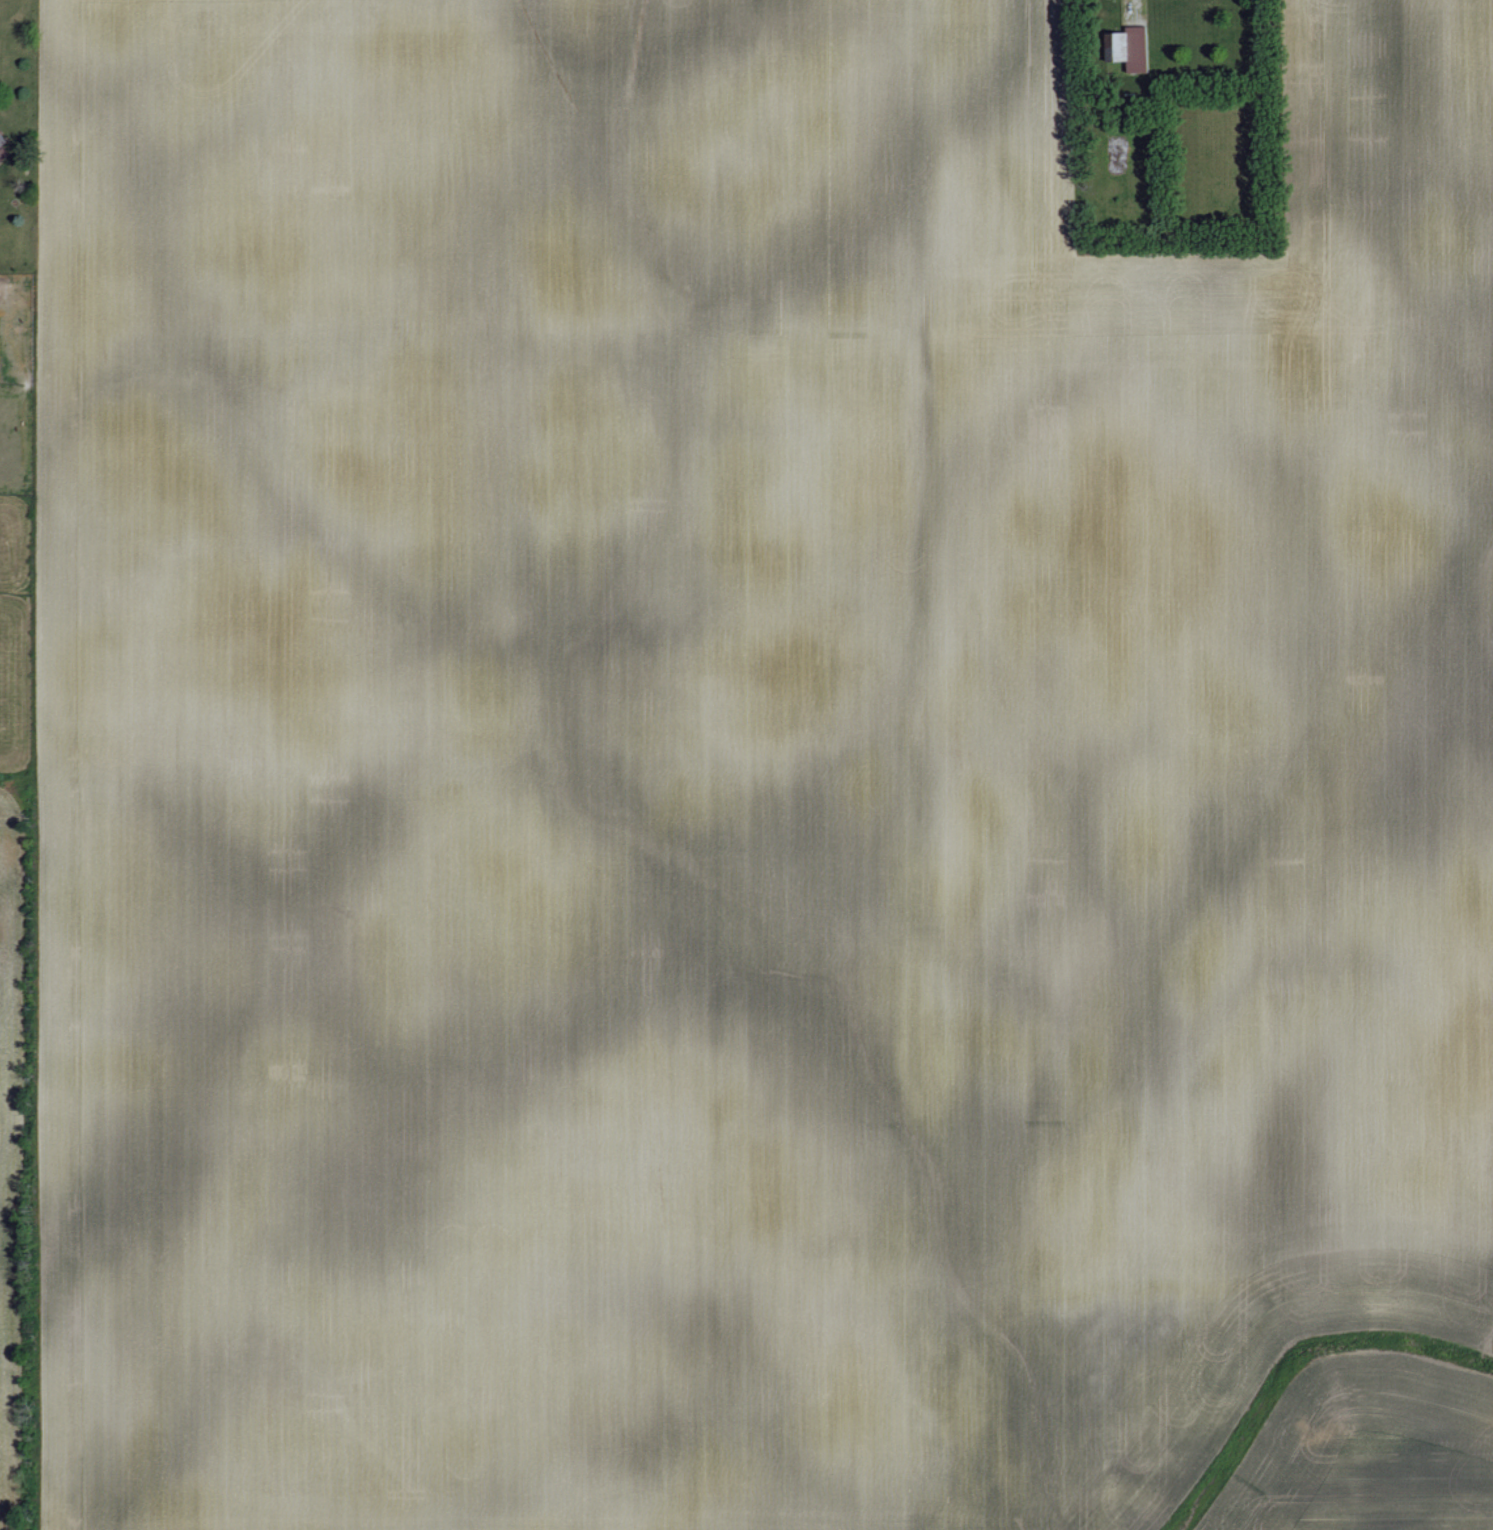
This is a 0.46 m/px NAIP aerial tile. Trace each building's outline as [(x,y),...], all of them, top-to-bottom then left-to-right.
[(1149,72),(1148,26),(1128,27),(1129,33),(1115,33),(1115,40),(1120,40),(1120,51),(1119,51),(1119,61),(1130,61),(1130,73),(1149,72)]
